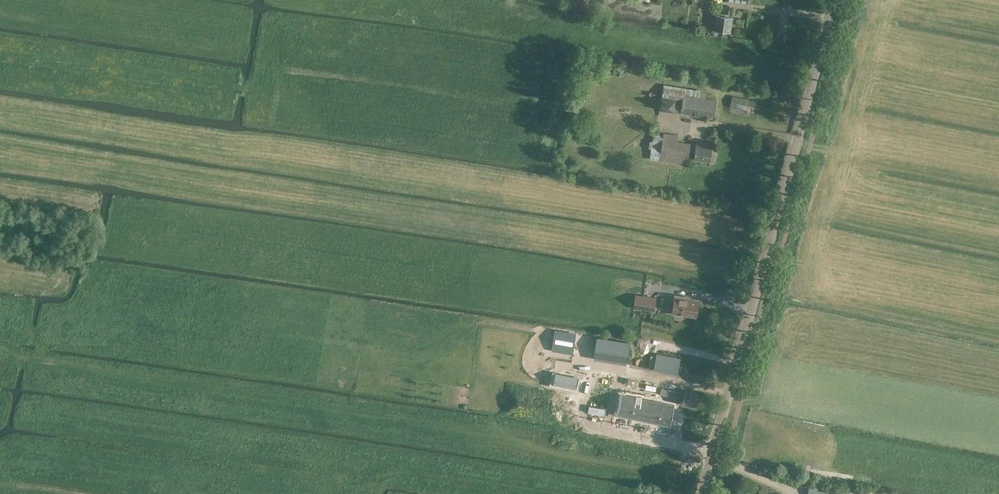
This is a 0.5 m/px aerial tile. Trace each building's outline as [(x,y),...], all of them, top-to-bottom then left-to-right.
[(733,17),(715,15),(713,30),(731,32),(733,17)] [(663,86),(659,109),(712,117),(715,100),(684,95),(684,90),(663,86)] [(730,105),(754,111),(756,101),(732,96),(730,105)] [(650,157),(687,163),(690,144),(676,142),(677,135),(653,131),(650,157)] [(694,152),(693,158),(710,160),(712,144),(696,142),(695,145),(692,144),(691,151),(694,152)] [(654,311),(656,297),(635,294),(633,308),(654,311)] [(671,314),(696,317),(699,299),(690,298),(690,297),(674,294),(671,314)] [(555,330),(552,347),(573,350),(576,333),(555,330)] [(629,341),(597,336),(594,359),(625,364),(629,341)] [(554,383),(574,388),(577,377),(556,373),(554,383)] [(644,415),(647,399),(624,394),(622,401),(620,400),(618,409),(644,415)] [(668,420),(671,404),(647,399),(644,415),(668,420)] [(820,491),(821,485),(810,483),(807,493),(835,493),(820,491)]
